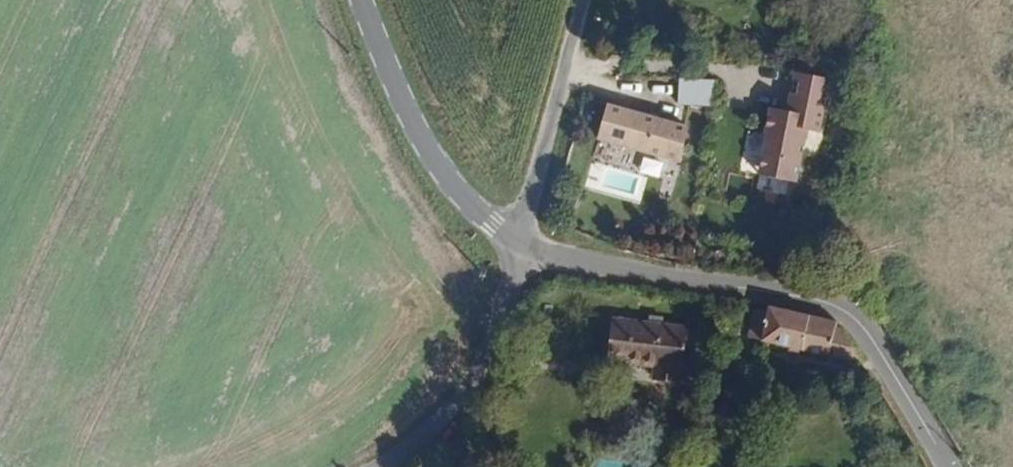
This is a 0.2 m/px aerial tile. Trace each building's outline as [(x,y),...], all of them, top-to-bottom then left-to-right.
[(786,155),(787,136),(792,137),(792,126),(804,126),(805,103),(807,103),(808,73),(772,72),(770,101),(773,101),(773,111),(753,110),(752,135),(755,135),(754,156),(764,157),(763,178),(790,178),(791,155),(786,155)] [(683,73),(679,99),(713,105),(717,79),(683,73)] [(672,167),(675,131),(592,112),(584,147),(672,167)] [(763,178),(764,157),(754,156),(753,178),(763,178)] [(856,343),(840,319),(758,309),(758,318),(749,318),(746,345),(863,355),(856,343)] [(691,382),(695,340),(601,331),(598,372),(691,382)]
